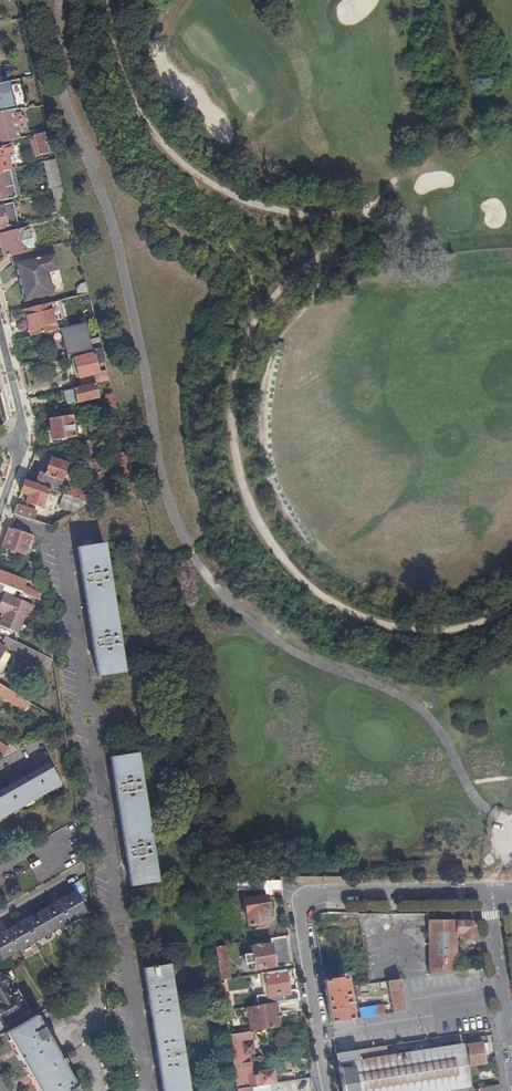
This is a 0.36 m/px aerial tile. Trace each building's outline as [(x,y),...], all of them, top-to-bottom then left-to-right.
[(0,84),(0,112),(12,110),(16,110),(8,82),(0,84)] [(0,112),(0,144),(19,139),(12,110),(0,112)] [(54,153),(49,133),(29,138),(34,158),(54,153)] [(15,170),(9,147),(0,150),(0,174),(10,171),(15,170)] [(52,190),(62,188),(56,161),(52,162),(42,164),(49,191),(52,190)] [(17,198),(10,171),(0,174),(0,203),(17,198)] [(17,227),(18,226),(13,204),(0,208),(0,231),(17,227)] [(35,251),(29,227),(18,230),(17,227),(0,231),(0,237),(1,237),(6,258),(35,251)] [(55,255),(15,264),(24,300),(52,294),(48,273),(58,270),(55,255)] [(42,335),(56,331),(49,305),(26,310),(29,320),(27,320),(31,337),(42,335)] [(85,325),(60,331),(67,357),(95,350),(102,349),(99,339),(89,341),(85,325)] [(286,344),(278,341),(276,349),(284,351),(286,344)] [(103,382),(109,381),(102,349),(95,350),(103,382)] [(96,384),(101,382),(93,354),(74,360),(82,387),(96,384)] [(99,398),(96,384),(82,387),(64,392),(67,406),(99,398)] [(108,408),(116,407),(112,393),(105,395),(108,408)] [(29,400),(31,409),(40,406),(39,404),(46,402),(44,397),(29,400)] [(71,416),(49,420),(53,442),(75,438),(71,416)] [(124,482),(133,476),(126,451),(117,453),(124,482)] [(39,474),(35,486),(48,490),(59,494),(68,465),(51,459),(45,476),(39,474)] [(35,486),(24,482),(20,494),(29,497),(26,504),(42,510),(48,490),(35,486)] [(67,496),(85,503),(88,494),(69,487),(67,496)] [(72,514),(88,504),(85,503),(67,496),(63,495),(58,509),(72,514)] [(13,515),(38,523),(38,521),(34,520),(37,513),(16,506),(13,515)] [(32,537),(9,529),(2,548),(25,556),(32,537)] [(104,543),(78,548),(98,678),(124,673),(104,543)] [(37,563),(26,559),(24,565),(35,569),(37,563)] [(0,573),(0,586),(4,587),(43,602),(42,595),(32,591),(33,591),(24,587),(26,583),(0,573)] [(4,595),(0,606),(0,613),(5,616),(1,627),(18,634),(26,614),(30,615),(34,607),(4,595)] [(45,657),(9,640),(5,647),(42,665),(45,657)] [(28,702),(0,685),(0,696),(25,711),(30,705),(27,703),(28,702)] [(10,746),(0,739),(0,753),(3,756),(10,746)] [(4,758),(16,751),(10,746),(3,756),(4,758)] [(138,754),(111,758),(132,887),(158,883),(138,754)] [(59,786),(51,770),(0,799),(0,819),(59,786)] [(86,868),(85,862),(77,866),(80,872),(86,868)] [(280,881),(236,882),(238,891),(266,890),(272,890),(282,890),(280,881)] [(0,937),(0,957),(2,961),(87,914),(76,894),(0,937)] [(269,910),(266,896),(244,900),(248,926),(268,923),(266,911),(269,910)] [(475,925),(472,922),(429,922),(430,975),(457,970),(456,938),(457,937),(460,937),(460,940),(477,940),(475,925)] [(290,967),(286,938),(271,940),(272,945),(253,948),(254,955),(245,956),(246,965),(255,963),(257,971),(276,968),(276,969),(290,967)] [(231,980),(226,947),(216,948),(221,981),(231,980)] [(473,968),(482,967),(479,951),(470,952),(473,968)] [(170,964),(156,967),(156,966),(151,967),(143,969),(162,1090),(188,1090),(170,964)] [(5,972),(0,975),(0,1023),(3,1027),(29,1012),(17,992),(16,992),(12,985),(17,981),(12,971),(6,975),(5,972)] [(291,995),(287,972),(263,975),(264,979),(267,979),(270,999),(291,995)] [(346,979),(325,982),(331,1023),(353,1020),(346,979)] [(406,1011),(401,980),(389,982),(394,1013),(406,1011)] [(225,983),(220,984),(225,1011),(233,1010),(230,996),(227,997),(225,983)] [(281,1029),(278,1004),(248,1009),(252,1033),(253,1033),(281,1029)] [(363,1018),(386,1014),(385,1010),(382,1011),(381,1008),(362,1011),(363,1018)] [(6,1033),(28,1071),(39,1090),(72,1090),(71,1090),(75,1089),(76,1086),(64,1064),(66,1063),(64,1060),(62,1061),(49,1039),(47,1038),(43,1040),(41,1037),(45,1035),(46,1032),(36,1016),(6,1033)] [(229,1036),(237,1090),(238,1090),(266,1086),(264,1068),(260,1069),(261,1074),(248,1076),(245,1055),(256,1053),(253,1033),(252,1033),(229,1036)] [(466,1046),(469,1065),(486,1063),(485,1055),(490,1054),(488,1043),(487,1036),(471,1039),(472,1046),(466,1046)] [(336,1054),(342,1090),(478,1090),(478,1089),(473,1090),(473,1086),(470,1086),(463,1045),(360,1061),(360,1059),(387,1054),(386,1047),(336,1054)] [(299,1090),(308,1090),(308,1079),(299,1080),(299,1090)]
